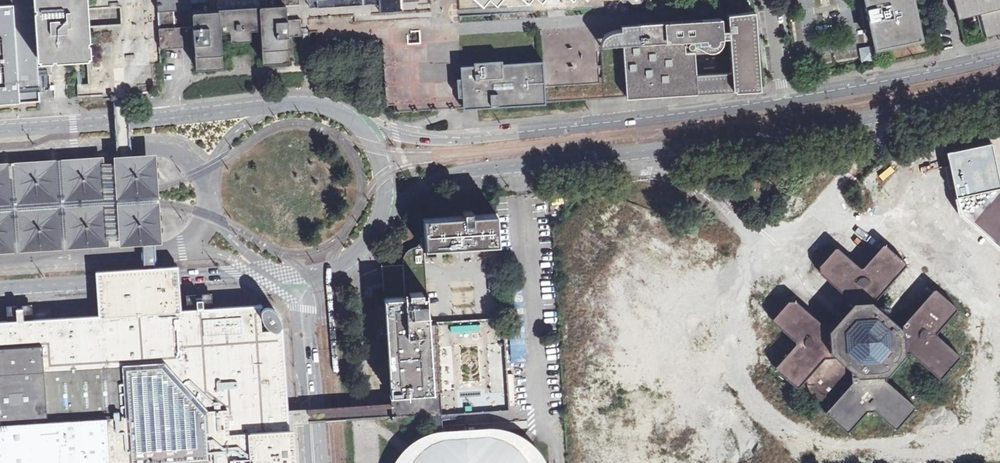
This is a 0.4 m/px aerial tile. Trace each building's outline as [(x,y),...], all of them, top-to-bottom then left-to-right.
[(42,101),(39,59),(36,12),(36,7),(35,0),(0,0),(0,103),(42,101)] [(39,59),(88,56),(85,0),(35,0),(36,7),(38,7),(38,12),(36,12),(39,59)] [(88,56),(90,84),(79,85),(80,97),(105,95),(120,94),(163,91),(160,47),(157,0),(85,0),(88,56)] [(160,47),(188,45),(193,45),(195,65),(196,67),(221,65),(222,64),(220,32),(230,31),(230,39),(231,41),(249,40),(250,39),(251,38),(250,30),(260,29),(262,61),(262,62),(264,62),(288,61),(289,60),(288,36),(301,35),(301,32),(299,5),(299,0),(157,0),(160,47)] [(460,65),(463,65),(462,32),(461,25),(460,14),(459,0),(400,0),(401,7),(377,9),(377,0),(299,5),(301,32),(307,32),(316,31),(317,44),(382,40),(386,105),(393,104),(394,112),(438,109),(439,109),(445,108),(453,108),(462,107),(460,65)] [(299,5),(377,0),(377,9),(401,7),(400,0),(299,0),(299,5)] [(460,14),(540,10),(603,6),(603,0),(605,0),(459,0),(460,14)] [(622,30),(614,34),(611,39),(611,44),(632,44),(635,93),(635,97),(772,88),(767,11),(750,11),(749,0),(733,1),(731,2),(728,5),(726,5),(727,17),(639,24),(631,24),(631,28),(622,30)] [(911,0),(864,0),(873,42),(918,33),(911,0)] [(958,18),(983,12),(985,20),(982,21),(986,39),(999,35),(999,0),(953,0),(958,18)] [(599,25),(545,28),(545,34),(547,59),(549,59),(551,84),(552,102),(635,97),(635,93),(631,24),(599,25)] [(873,54),(871,43),(860,45),(862,56),(873,54)] [(481,64),(463,65),(460,65),(462,107),(462,108),(480,107),(543,103),(552,102),(551,84),(549,59),(509,62),(508,58),(480,61),(481,64)] [(21,251),(68,248),(111,245),(110,238),(120,238),(121,245),(146,243),(161,242),(160,239),(159,210),(158,203),(158,200),(158,198),(157,193),(157,189),(157,183),(156,161),(155,152),(124,154),(116,155),(116,163),(106,163),(105,155),(62,158),(15,161),(0,162),(0,252),(21,251)] [(773,318),(774,321),(780,327),(797,341),(796,343),(777,365),(777,368),(796,386),(799,386),(802,382),(810,381),(810,384),(811,388),(813,391),(816,394),(819,396),(823,398),(827,399),(831,399),(830,407),(827,410),(828,413),(848,431),(849,431),(850,431),(868,410),(875,410),(895,427),(895,428),(899,428),(916,408),(916,406),(916,405),(887,379),(886,367),(899,352),(910,351),(940,377),(942,377),(960,357),(960,354),(955,350),(968,336),(979,345),(982,391),(999,390),(999,375),(995,287),(976,288),(977,318),(965,332),(966,333),(953,348),(937,334),(937,332),(957,309),(957,307),(937,289),(934,289),(907,320),(903,324),(903,328),(889,315),(935,264),(936,265),(932,270),(968,267),(968,263),(993,262),(999,261),(999,181),(925,187),(925,198),(929,263),(931,261),(932,261),(894,303),(885,312),(873,300),(875,300),(906,265),(906,263),(885,243),(864,267),(861,267),(839,248),(835,248),(821,265),(821,273),(847,296),(848,308),(841,316),(834,323),(824,325),(796,300),(789,301),(773,318)] [(495,211),(423,215),(425,243),(425,255),(497,251),(495,211)] [(404,257),(403,265),(405,296),(409,296),(409,292),(422,291),(422,295),(427,295),(425,255),(425,243),(420,244),(409,250),(404,257)] [(422,291),(409,292),(409,296),(405,296),(403,265),(382,267),(383,280),(383,290),(384,298),(374,298),(376,337),(387,336),(391,394),(412,392),(413,407),(413,416),(509,410),(503,319),(429,324),(427,295),(422,295),(422,291)] [(293,428),(288,428),(287,414),(285,386),(282,328),(262,329),(260,305),(180,310),(179,296),(178,278),(178,267),(147,269),(96,271),(97,283),(98,301),(99,315),(0,320),(0,462),(295,462),(293,428)] [(521,305),(520,289),(512,289),(513,306),(521,305)] [(509,348),(510,364),(525,362),(524,347),(509,348)] [(761,421),(751,432),(757,437),(767,426),(761,421)] [(540,458),(536,452),(533,448),(525,442),(513,435),(509,433),(500,431),(490,430),(449,433),(442,434),(437,435),(429,439),(419,445),(413,451),(407,461),(406,462),(543,462),(540,458)]
